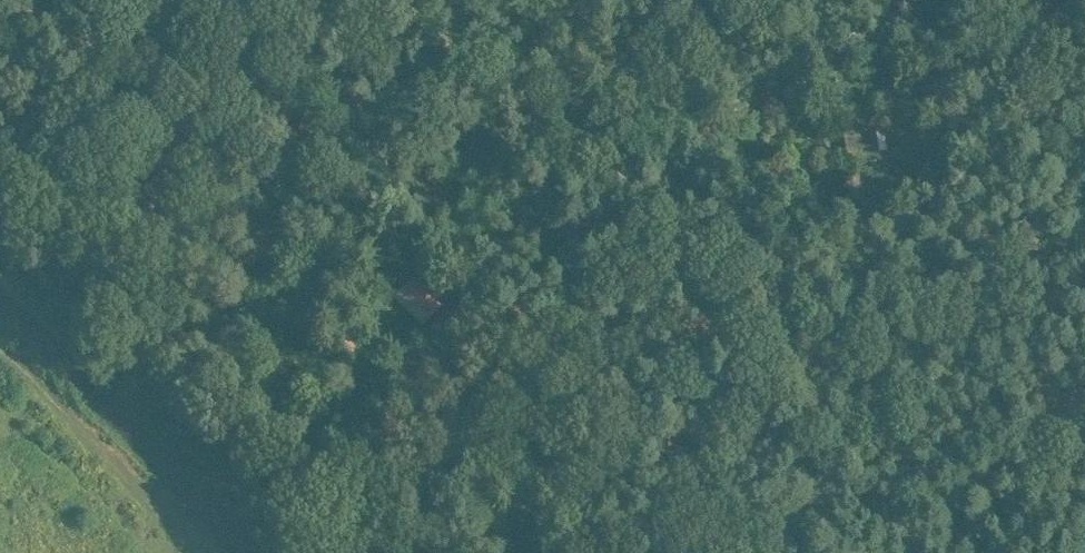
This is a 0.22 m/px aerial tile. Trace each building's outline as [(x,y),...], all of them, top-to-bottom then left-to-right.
[(300,130),(312,134),(317,119),(305,115),(300,130)] [(977,125),(978,135),(992,134),(990,123),(977,125)] [(873,132),(847,137),(851,163),(878,158),(873,132)] [(431,315),(439,306),(437,304),(444,296),(434,286),(426,294),(424,292),(427,288),(426,286),(422,290),(413,281),(404,290),(431,315)] [(434,330),(444,340),(459,325),(448,315),(434,330)]
